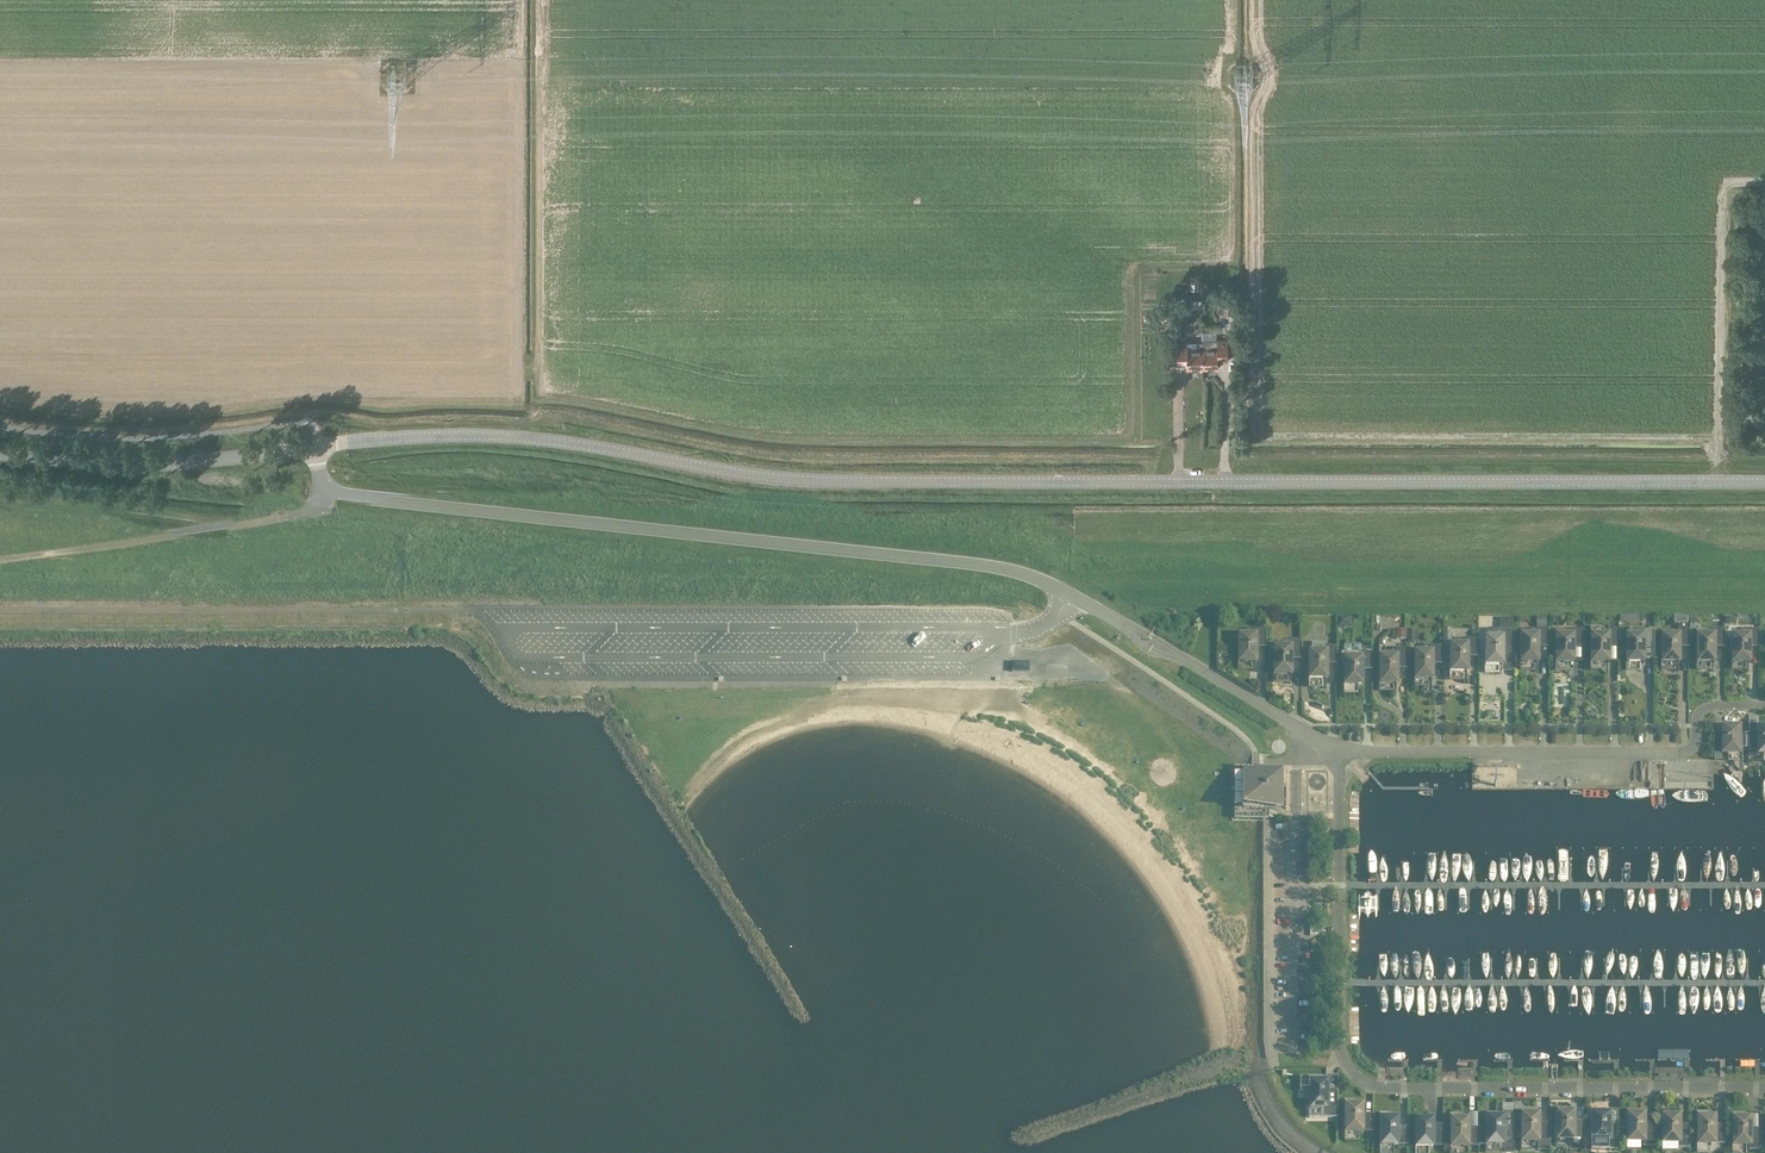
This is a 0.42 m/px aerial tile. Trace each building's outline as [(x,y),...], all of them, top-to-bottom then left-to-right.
[(1185,300),(1171,300),(1171,314),(1185,314),(1185,300)] [(1202,368),(1218,368),(1218,361),(1228,361),(1228,340),(1202,340),(1202,341),(1202,368)] [(1186,368),(1202,368),(1202,341),(1177,341),(1177,364),(1186,364),(1186,368)] [(1725,617),(1725,607),(1717,607),(1716,617),(1725,617)] [(1387,619),(1387,628),(1399,628),(1399,632),(1407,632),(1407,620),(1387,619)] [(1266,645),(1266,627),(1248,627),(1248,634),(1240,634),(1240,659),(1255,659),(1255,645),(1266,645)] [(1548,627),(1522,628),(1522,659),(1537,659),(1537,645),(1548,645),(1548,627)] [(1558,659),(1573,659),(1573,645),(1583,645),(1583,627),(1565,627),(1565,634),(1558,634),(1558,659)] [(1618,645),(1618,627),(1600,627),(1600,634),(1593,634),(1593,659),(1608,659),(1608,645),(1618,645)] [(1628,660),(1643,659),(1643,645),(1653,645),(1653,627),(1643,627),(1643,634),(1628,634),(1628,660)] [(1689,645),(1689,627),(1678,627),(1678,634),(1663,634),(1663,659),(1678,660),(1678,645),(1689,645)] [(1699,660),(1714,660),(1714,645),(1724,645),(1724,627),(1713,628),(1713,634),(1699,634),(1699,660)] [(1734,660),(1749,660),(1749,645),(1759,645),(1759,628),(1741,628),(1741,634),(1734,634),(1734,660)] [(1487,662),(1502,662),(1502,654),(1512,654),(1512,630),(1487,630),(1487,662)] [(1452,669),(1467,669),(1467,655),(1477,655),(1477,637),(1459,637),(1459,644),(1452,644),(1452,669)] [(1276,671),(1291,671),(1291,657),(1301,657),(1301,639),(1290,639),(1290,646),(1276,646),(1276,671)] [(1311,676),(1326,676),(1326,662),(1336,662),(1336,644),(1325,644),(1325,641),(1312,641),(1312,651),(1311,651),(1311,676)] [(1346,682),(1361,682),(1361,668),(1371,668),(1371,650),(1360,650),(1360,643),(1344,643),(1344,657),(1346,657),(1346,682)] [(1417,676),(1432,676),(1432,662),(1442,662),(1442,644),(1424,644),(1424,651),(1416,651),(1417,676)] [(1381,681),(1396,681),(1396,667),(1407,667),(1407,646),(1384,646),(1384,656),(1381,656),(1381,681)] [(1011,662),(1011,672),(1029,672),(1029,661),(1011,662)] [(1713,731),(1714,751),(1739,751),(1739,726),(1724,726),(1724,731),(1713,731)] [(1755,752),(1764,752),(1764,727),(1759,727),(1759,734),(1749,734),(1749,755),(1755,755),(1755,752)] [(1255,770),(1250,770),(1245,770),(1245,805),(1280,806),(1280,798),(1267,798),(1267,786),(1263,786),(1263,770),(1255,770)] [(1267,798),(1280,798),(1280,770),(1263,770),(1263,786),(1267,786),(1267,798)] [(1345,800),(1353,800),(1352,787),(1344,787),(1345,800)] [(1345,941),(1353,941),(1353,923),(1346,923),(1345,941)] [(1327,1080),(1311,1080),(1311,1105),(1308,1105),(1308,1115),(1337,1115),(1337,1088),(1327,1088),(1327,1080)] [(1362,1112),(1362,1104),(1347,1104),(1347,1129),(1372,1129),(1372,1112),(1362,1112)] [(1584,1119),(1573,1119),(1573,1111),(1558,1111),(1558,1137),(1584,1137),(1584,1119)] [(1760,1147),(1760,1111),(1749,1111),(1749,1117),(1734,1117),(1734,1143),(1734,1147),(1743,1147),(1743,1143),(1749,1143),(1749,1147),(1760,1147)] [(1609,1113),(1594,1113),(1593,1137),(1591,1137),(1591,1147),(1619,1147),(1619,1120),(1609,1120),(1609,1113)] [(1548,1121),(1538,1121),(1538,1114),(1523,1114),(1523,1139),(1538,1139),(1538,1148),(1548,1148),(1548,1121)] [(1643,1144),(1654,1144),(1654,1121),(1644,1121),(1644,1114),(1629,1114),(1629,1139),(1643,1139),(1643,1144)] [(1678,1145),(1689,1145),(1689,1122),(1679,1122),(1679,1115),(1664,1115),(1664,1140),(1678,1140),(1678,1145)] [(1513,1150),(1513,1141),(1513,1124),(1503,1124),(1503,1116),(1488,1116),(1488,1141),(1490,1141),(1490,1145),(1499,1146),(1499,1141),(1502,1141),(1502,1150),(1513,1150)] [(1725,1124),(1714,1124),(1714,1116),(1699,1116),(1699,1141),(1725,1141),(1725,1124)] [(1397,1125),(1397,1117),(1382,1117),(1382,1143),(1407,1142),(1407,1125),(1397,1125)] [(1432,1122),(1432,1118),(1417,1118),(1417,1144),(1443,1144),(1443,1122),(1432,1122)] [(1478,1126),(1468,1126),(1468,1118),(1452,1118),(1452,1144),(1478,1144),(1478,1126)]
